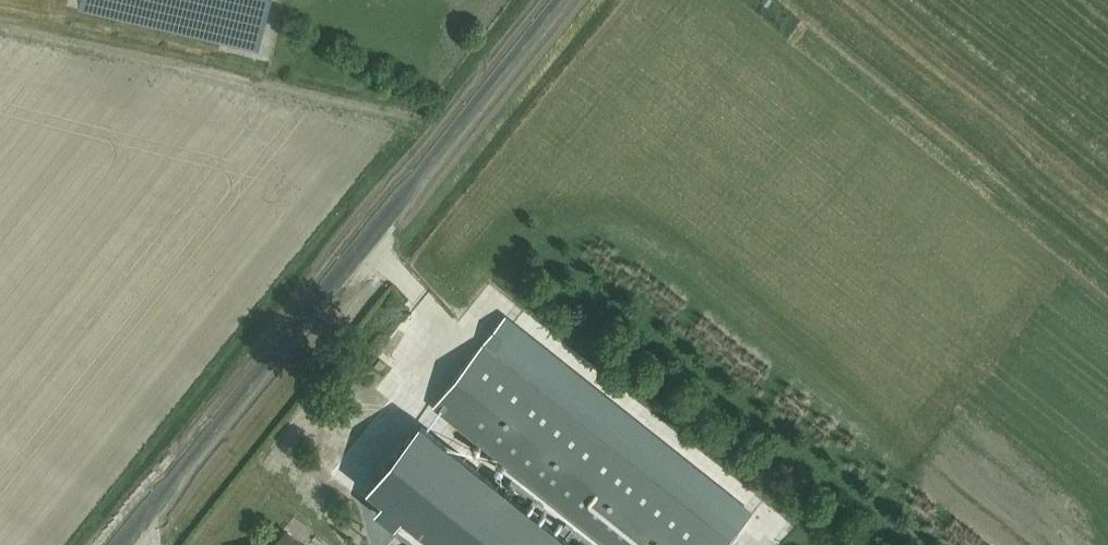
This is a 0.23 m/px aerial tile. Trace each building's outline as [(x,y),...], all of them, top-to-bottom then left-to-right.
[(256,41),(266,0),(76,0),(256,41)] [(730,541),(491,351),(442,413),(609,544),(726,544),(730,541)] [(389,497),(378,511),(396,526),(407,512),(449,544),(568,544),(419,427),(373,485),(389,497)] [(277,544),(304,544),(288,532),(277,544)]
